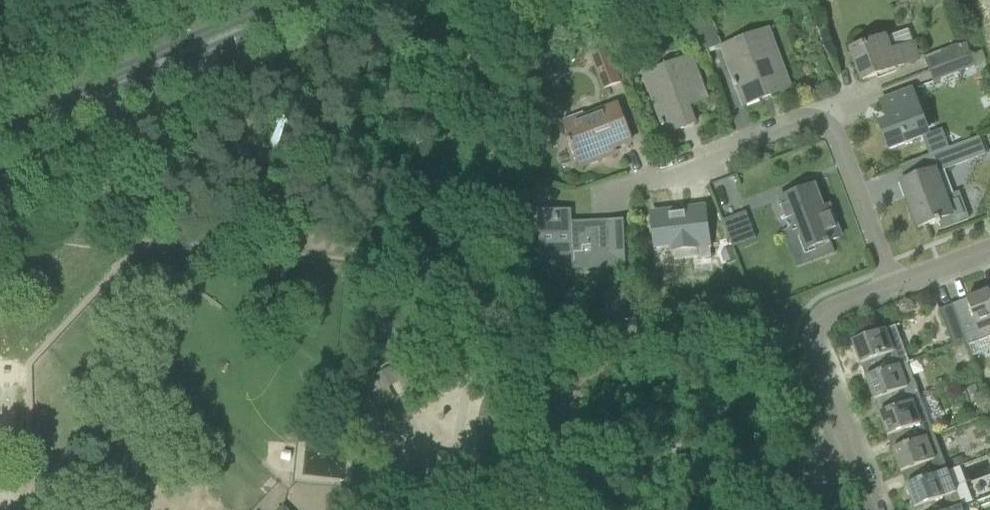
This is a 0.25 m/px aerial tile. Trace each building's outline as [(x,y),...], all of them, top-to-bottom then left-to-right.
[(945,12),(952,9),(949,0),(941,0),(945,12)] [(702,53),(719,46),(706,12),(688,19),(702,53)] [(789,88),(776,55),(766,29),(719,47),(735,88),(736,87),(743,106),(789,88)] [(912,45),(890,54),(885,39),(851,51),(862,81),(918,60),(912,45)] [(965,44),(958,47),(962,59),(970,56),(965,44)] [(929,71),(962,59),(958,47),(957,45),(924,58),(929,71)] [(601,90),(621,82),(607,49),(588,56),(601,90)] [(707,100),(700,81),(690,55),(641,73),(662,128),(663,127),(666,135),(694,124),(686,103),(704,96),(706,100),(707,100)] [(933,83),(974,67),(970,56),(962,59),(929,71),(933,83)] [(888,151),(929,135),(912,90),(880,102),(885,115),(887,114),(890,121),(879,125),(888,151)] [(631,142),(624,123),(616,102),(561,123),(569,147),(572,146),(580,167),(601,159),(599,154),(631,142)] [(949,149),(938,153),(944,170),(986,154),(979,137),(949,149)] [(958,194),(944,200),(933,172),(901,184),(901,185),(906,183),(911,196),(906,198),(918,229),(935,222),(936,224),(939,223),(942,230),(968,220),(958,194)] [(708,186),(724,219),(746,209),(730,175),(708,186)] [(814,187),(779,200),(789,228),(797,225),(807,251),(829,242),(840,238),(829,207),(823,209),(814,187)] [(710,250),(708,228),(705,208),(704,208),(705,212),(671,216),(670,212),(651,214),(652,223),(650,224),(654,257),(695,252),(696,266),(711,264),(710,250)] [(583,222),(571,223),(571,210),(539,212),(541,259),(571,258),(571,271),(625,270),(623,221),(607,221),(608,227),(583,229),(583,222)] [(733,248),(755,239),(744,213),(722,222),(733,248)] [(720,250),(731,247),(728,235),(717,238),(720,250)] [(625,292),(612,292),(612,300),(625,300),(625,292)] [(989,337),(989,296),(988,292),(966,300),(968,306),(955,311),(953,305),(952,305),(966,341),(964,342),(966,346),(989,337)] [(952,346),(964,342),(966,341),(952,305),(939,310),(952,346)] [(866,379),(908,363),(895,327),(852,343),(866,379)] [(908,363),(866,379),(874,401),(880,399),(885,413),(922,399),(908,363)] [(384,391),(397,382),(389,369),(376,377),(384,391)] [(885,413),(879,415),(888,437),(893,435),(898,449),(935,435),(922,399),(885,413)] [(312,408),(310,416),(319,418),(320,409),(312,408)] [(912,485),(948,471),(935,435),(898,449),(893,451),(901,473),(907,471),(912,485)] [(961,457),(950,461),(953,468),(964,464),(961,457)] [(962,507),(948,471),(912,485),(906,487),(915,509),(920,507),(921,509),(954,509),(962,507)]
